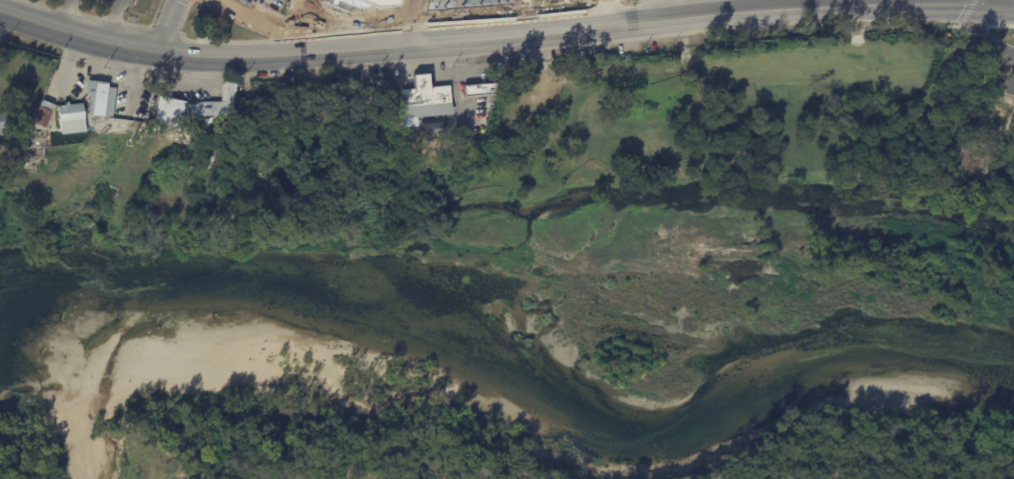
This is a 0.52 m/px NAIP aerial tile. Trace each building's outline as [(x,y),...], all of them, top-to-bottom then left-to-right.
[(318,2),(319,0),(393,0),(389,9),(344,8),(343,11),(318,2)] [(428,10),(432,0),(505,0),(504,2),(428,10)] [(1012,71),(1013,72),(1013,96),(972,80),(977,66),(985,69),(986,65),(990,67),(991,66),(1002,70),(1004,65),(1013,69),(1012,71)] [(446,85),(447,102),(390,107),(388,89),(408,88),(406,73),(422,72),(424,86),(446,85)] [(115,106),(113,118),(88,115),(91,96),(86,96),(88,80),(109,83),(108,87),(117,88),(115,106)] [(177,103),(191,103),(191,100),(216,100),(221,80),(232,82),(229,103),(230,114),(174,114),(172,126),(149,121),(154,95),(178,100),(177,103)] [(490,92),(459,95),(459,84),(489,81),(490,92)] [(53,105),(44,128),(32,122),(41,100),(53,105)] [(304,101),(291,100),(290,115),(303,116),(304,101)] [(81,103),(83,120),(78,121),(80,132),(60,134),(56,106),(63,105),(63,102),(68,101),(68,104),(81,103)] [(7,135),(0,136),(0,113),(8,112),(9,129),(6,129),(7,135)] [(199,117),(198,128),(214,128),(215,117),(199,117)]
